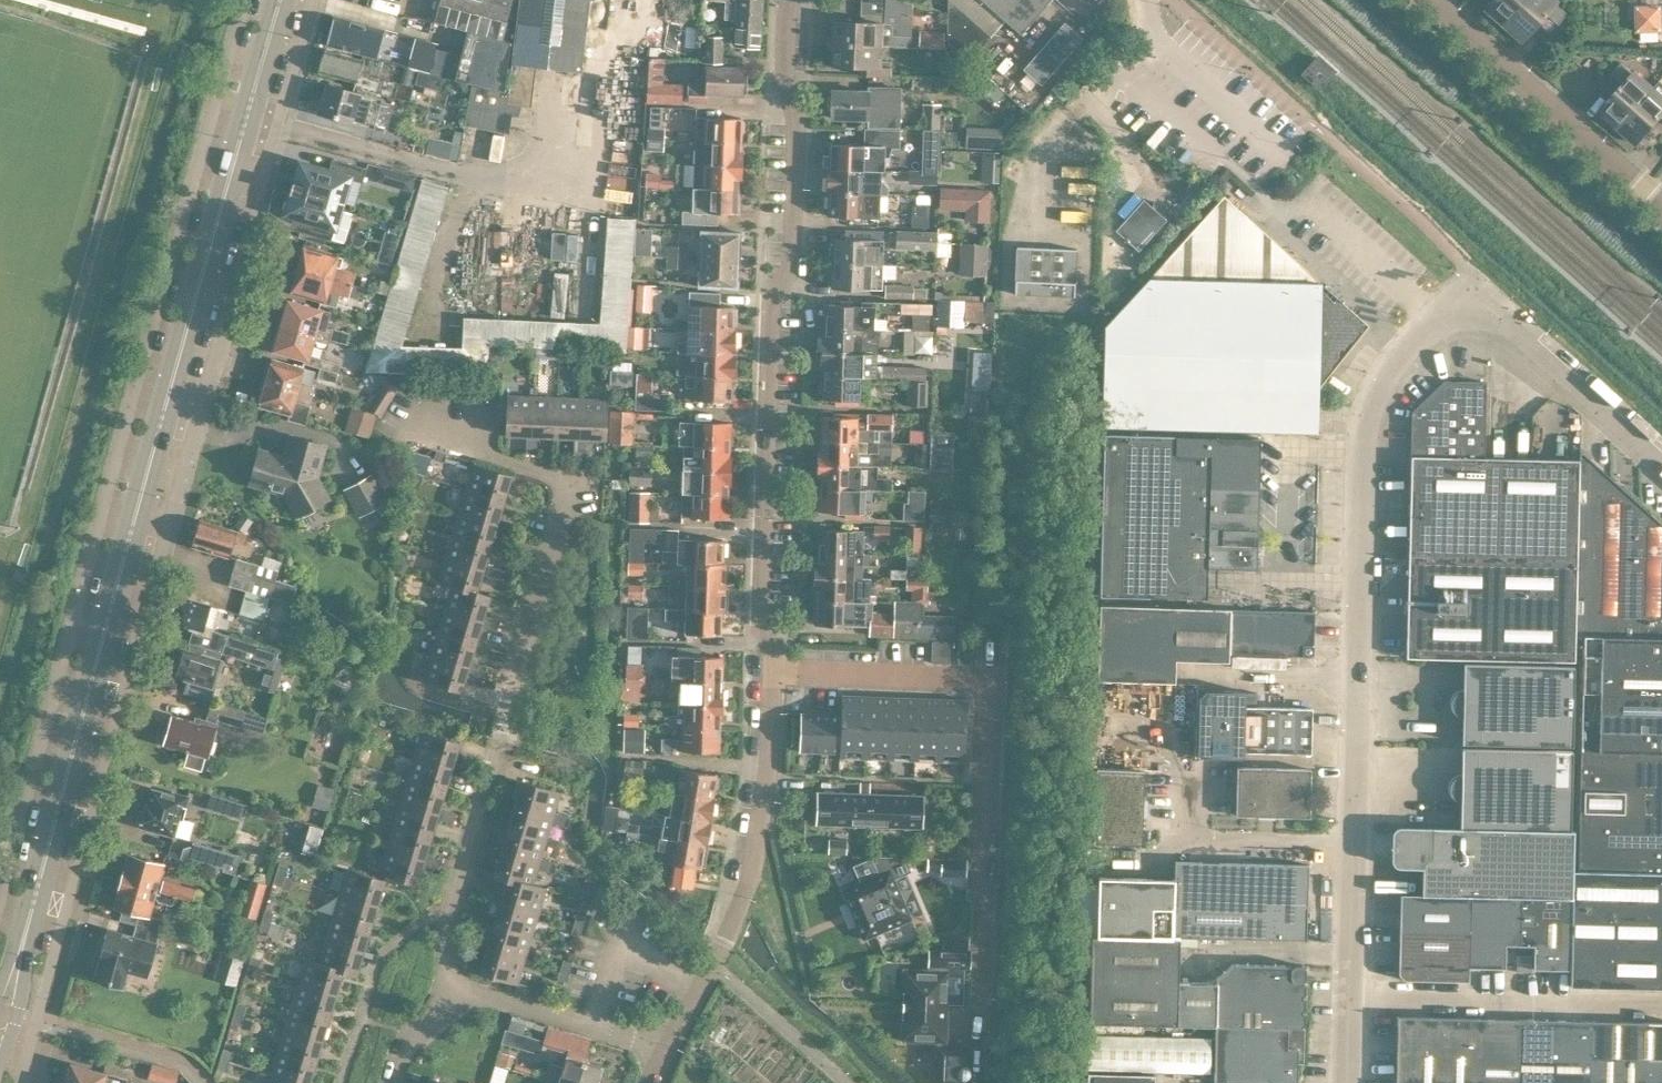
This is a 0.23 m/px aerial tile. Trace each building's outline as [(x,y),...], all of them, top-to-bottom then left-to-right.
[(511,0),(437,0),(431,22),(501,41),(511,0)] [(510,66),(507,94),(503,93),(470,87),(463,126),(507,135),(511,117),(518,118),(519,107),(530,108),(534,68),(581,74),(589,0),(518,0),(510,66)] [(735,31),(734,46),(757,48),(758,32),(760,0),(703,0),(703,1),(724,3),(723,20),(734,21),(733,31),(735,31)] [(859,15),(883,16),(884,0),(860,0),(859,15)] [(945,42),(968,63),(1004,22),(1019,35),(1050,0),(946,0),(945,42)] [(1484,7),(1487,9),(1484,12),(1485,13),(1486,13),(1497,23),(1500,20),(1503,23),(1524,0),(1490,0),(1484,7)] [(1503,29),(1504,30),(1504,29),(1516,40),(1518,37),(1522,40),(1545,14),(1556,24),(1565,14),(1554,4),(1549,0),(1524,0),(1503,23),(1506,25),(1503,29)] [(1659,8),(1637,8),(1637,30),(1639,30),(1657,30),(1660,30),(1659,8)] [(333,17),(325,46),(376,61),(384,32),(333,17)] [(1042,83),(1084,40),(1066,22),(1024,66),(1042,83)] [(919,50),(942,51),(943,33),(918,32),(918,38),(890,37),(890,28),(886,25),(832,23),(832,37),(828,37),(827,45),(881,47),(919,50)] [(459,58),(433,51),(432,56),(427,75),(470,87),(503,93),(508,48),(465,36),(459,58)] [(721,65),(721,66),(738,66),(739,59),(721,59),(722,38),(703,37),(702,65),(721,65)] [(880,62),(881,47),(827,45),(827,52),(831,52),(831,67),(857,68),(856,76),(890,78),(890,69),(889,68),(889,63),(880,62)] [(411,50),(406,69),(416,72),(427,75),(432,56),(411,50)] [(396,85),(362,75),(363,74),(359,72),(362,61),(323,51),(317,74),(353,84),(352,88),(392,99),(396,85)] [(648,58),(646,85),(645,104),(681,106),(681,86),(662,85),(663,59),(648,58)] [(1302,75),(1318,88),(1332,72),(1316,59),(1302,75)] [(1623,84),(1601,109),(1603,112),(1601,115),(1602,116),(1614,126),(1616,123),(1619,126),(1651,90),(1621,63),(1612,73),(1623,84)] [(704,85),(686,84),(686,95),(687,95),(706,96),(742,97),(743,68),(705,67),(704,85)] [(404,69),(401,82),(412,85),(415,72),(404,69)] [(427,75),(416,72),(411,89),(428,94),(433,77),(427,75)] [(1651,90),(1619,126),(1622,128),(1619,131),(1620,132),(1632,142),(1635,139),(1638,142),(1661,117),(1661,118),(1661,85),(1658,82),(1651,90)] [(317,114),(368,128),(368,129),(372,130),(381,101),(371,98),(325,85),(317,114)] [(1003,94),(993,85),(985,93),(995,102),(1003,94)] [(868,93),(830,92),(830,119),(868,120),(868,128),(900,129),(900,94),(877,93),(868,93)] [(706,96),(687,95),(687,103),(705,104),(706,96)] [(922,130),(923,130),(938,130),(939,106),(922,105),(922,130)] [(649,108),(648,129),(661,130),(662,109),(649,108)] [(694,142),(739,143),(740,119),(695,117),(694,130),(694,142)] [(647,140),(661,141),(662,130),(661,130),(648,129),(647,140)] [(828,169),(880,171),(880,160),(886,160),(887,131),(863,130),(863,147),(829,146),(828,169)] [(923,130),(921,172),(937,173),(938,130),(923,130)] [(965,132),(965,150),(998,151),(999,133),(965,132)] [(428,139),(424,156),(435,159),(439,142),(428,139)] [(647,140),(646,151),(660,152),(661,141),(647,140)] [(739,152),(739,143),(694,142),(693,166),(742,168),(742,152),(739,152)] [(985,153),(983,184),(997,184),(998,154),(985,153)] [(292,183),(290,188),(341,204),(348,180),(361,183),(365,169),(331,159),(327,172),(299,163),(294,179),(299,180),(296,190),(291,188),(292,183)] [(741,183),(742,168),(693,166),(692,190),(737,192),(738,183),(741,183)] [(880,171),(828,169),(825,169),(824,195),(827,195),(879,197),(880,171)] [(409,191),(413,176),(399,172),(394,187),(409,191)] [(936,182),(937,173),(921,172),(909,172),(908,181),(936,182)] [(659,190),(660,175),(645,174),(644,189),(659,190)] [(409,346),(405,345),(447,185),(420,178),(369,369),(400,377),(409,346)] [(1188,181),(1186,191),(1196,194),(1198,184),(1188,181)] [(339,210),(341,204),(290,188),(288,194),(289,195),(291,189),(296,191),(293,201),(288,199),(284,215),(293,217),(289,230),(330,242),(338,215),(340,215),(342,211),(339,210)] [(940,189),(939,210),(964,212),(964,222),(988,223),(989,192),(940,189)] [(737,215),(737,192),(692,190),(691,213),(681,213),(681,226),(711,227),(711,214),(737,215)] [(878,219),(879,197),(827,195),(826,218),(878,219)] [(1317,390),(1364,330),(1321,290),(1320,284),(1259,228),(1223,197),(1103,328),(1101,428),(1296,434),(1296,407),(1316,408),(1317,390)] [(1123,222),(1114,232),(1121,238),(1137,252),(1165,221),(1142,201),(1141,202),(1123,222)] [(927,227),(927,206),(912,206),(912,227),(927,227)] [(636,228),(635,242),(650,242),(651,229),(636,228)] [(832,241),(831,264),(894,267),(894,266),(892,266),(892,262),(880,261),(881,252),(882,243),(882,231),(845,230),(844,241),(832,241)] [(550,258),(576,260),(579,234),(552,231),(550,258)] [(698,232),(697,260),(738,262),(739,234),(698,232)] [(935,252),(936,233),(895,232),(894,250),(935,252)] [(985,278),(986,246),(959,244),(958,277),(985,278)] [(338,257),(303,247),(296,270),(351,286),(355,274),(338,269),(341,258),(338,257)] [(666,259),(686,260),(686,248),(666,247),(666,259)] [(389,266),(393,252),(379,248),(375,262),(389,266)] [(1013,281),(1014,281),(1013,295),(1073,298),(1074,284),(1076,251),(1015,248),(1013,281)] [(685,271),(686,260),(666,259),(665,270),(685,271)] [(736,290),(738,262),(697,260),(696,288),(736,290)] [(831,264),(830,289),(870,290),(880,290),(880,279),(894,279),(894,267),(831,264)] [(357,288),(351,286),(296,270),(289,294),(325,304),(325,303),(329,304),(332,294),(348,299),(348,298),(354,300),(357,288)] [(565,319),(567,273),(553,272),(552,318),(565,319)] [(374,279),(371,291),(381,294),(385,282),(374,279)] [(635,300),(649,300),(650,287),(635,286),(635,300)] [(925,300),(926,289),(912,288),(912,287),(884,286),(884,300),(912,300),(925,300)] [(685,331),(696,331),(736,333),(736,310),(734,310),(734,307),(718,307),(719,294),(688,293),(687,306),(686,306),(685,331)] [(935,293),(935,301),(979,303),(979,298),(945,297),(945,294),(935,293)] [(322,312),(287,302),(280,327),(328,341),(346,346),(349,334),(331,329),(331,330),(318,327),(322,312)] [(824,306),(823,330),(869,331),(872,331),(872,330),(875,330),(885,331),(885,320),(886,315),(898,315),(899,304),(853,303),(853,307),(824,306)] [(962,329),(963,305),(940,304),(939,328),(962,329)] [(914,314),(913,329),(930,330),(931,315),(914,314)] [(325,351),(328,341),(280,327),(273,351),(304,360),(302,364),(319,369),(337,374),(339,365),(310,357),(312,347),(325,351)] [(820,337),(819,353),(860,355),(874,355),(875,330),(872,330),(872,331),(869,331),(823,330),(823,337),(820,337)] [(685,343),(676,343),(676,354),(735,356),(736,333),(696,331),(685,331),(685,343)] [(906,332),(906,355),(931,355),(932,333),(906,332)] [(488,347),(488,360),(500,360),(501,348),(488,347)] [(971,391),(990,392),(992,352),(973,351),(971,391)] [(819,353),(819,370),(822,370),(821,378),(868,380),(879,380),(879,381),(906,382),(924,382),(925,369),(874,367),(874,355),(860,355),(819,353)] [(675,376),(684,377),(734,378),(735,356),(676,354),(675,376)] [(302,370),(271,361),(264,384),(311,397),(314,387),(298,383),(302,370)] [(609,385),(630,386),(631,364),(612,363),(612,372),(609,372),(609,385)] [(319,369),(316,380),(334,385),(337,374),(319,369)] [(666,411),(667,396),(650,395),(651,375),(636,374),(635,410),(666,411)] [(734,381),(734,378),(684,377),(683,402),(731,403),(731,401),(733,401),(734,386),(732,386),(732,380),(734,381)] [(868,380),(821,378),(821,401),(867,403),(868,380)] [(924,382),(906,382),(905,407),(926,408),(927,383),(924,382)] [(1576,565),(1578,461),(1483,459),(1485,384),(1443,383),(1411,413),(1407,561),(1576,565)] [(308,407),(311,397),(264,384),(258,407),(289,416),(293,403),(308,407)] [(394,392),(382,384),(367,408),(379,416),(394,392)] [(524,455),(530,455),(532,397),(507,396),(505,438),(525,439),(524,455)] [(557,398),(532,397),(530,455),(535,455),(536,438),(555,439),(557,398)] [(557,398),(555,439),(573,440),(572,457),(578,457),(581,399),(557,398)] [(581,399),(578,457),(583,457),(584,441),(604,442),(605,400),(581,399)] [(374,416),(350,409),(344,431),(367,438),(374,416)] [(610,410),(609,444),(632,445),(633,411),(610,410)] [(820,418),(820,441),(891,444),(891,428),(892,416),(865,415),(865,420),(820,418)] [(677,434),(677,447),(682,447),(728,449),(729,425),(683,423),(677,423),(677,434)] [(908,444),(922,445),(923,432),(908,431),(908,444)] [(932,446),(931,467),(950,468),(952,433),(933,432),(932,446)] [(1103,436),(1101,535),(1248,538),(1249,531),(1257,531),(1257,520),(1254,519),(1255,487),(1258,487),(1259,439),(1175,438),(1103,436)] [(298,519),(330,500),(317,478),(326,449),(290,439),(284,460),(259,452),(249,485),(285,495),(298,519)] [(816,466),(865,468),(870,468),(876,468),(876,467),(879,467),(880,455),(890,456),(891,444),(820,441),(819,449),(816,449),(816,466)] [(650,446),(635,445),(634,459),(650,459),(650,446)] [(916,467),(931,467),(932,446),(917,445),(916,467)] [(682,458),(681,471),(690,471),(730,473),(731,457),(727,457),(728,449),(682,447),(682,458)] [(419,455),(409,452),(403,469),(414,473),(419,455)] [(432,460),(443,464),(446,455),(435,452),(432,460)] [(1661,637),(1661,527),(1578,452),(1578,461),(1576,565),(1574,637),(1588,637),(1661,637)] [(463,490),(503,502),(510,478),(471,466),(463,490)] [(876,468),(870,468),(865,468),(816,466),(815,482),(818,482),(818,489),(855,490),(870,491),(875,491),(875,493),(889,493),(889,480),(876,480),(876,468)] [(649,488),(651,469),(628,467),(627,487),(649,488)] [(681,483),(681,494),(726,496),(727,488),(730,488),(730,473),(690,471),(681,471),(681,483)] [(421,477),(406,472),(402,484),(417,489),(421,477)] [(343,491),(357,517),(385,501),(371,475),(343,491)] [(818,489),(817,513),(843,514),(862,515),(863,515),(863,503),(870,503),(870,491),(855,490),(818,489)] [(457,513),(512,530),(514,525),(498,520),(503,502),(463,490),(457,513)] [(907,504),(907,521),(918,521),(923,516),(924,492),(920,492),(908,492),(907,504)] [(657,524),(658,510),(648,510),(648,493),(628,493),(627,523),(657,524)] [(725,520),(726,496),(681,494),(680,518),(725,520)] [(407,523),(413,502),(402,498),(395,519),(407,523)] [(952,523),(952,509),(928,508),(928,523),(952,523)] [(450,536),(489,548),(494,530),(511,535),(512,530),(457,513),(450,536)] [(243,534),(252,522),(241,515),(233,527),(243,534)] [(191,548),(228,559),(233,543),(243,546),(246,536),(198,522),(191,548)] [(887,540),(887,528),(873,527),(873,540),(887,540)] [(906,540),(906,557),(917,557),(918,541),(918,528),(906,528),(906,540)] [(641,564),(642,564),(643,543),(660,544),(660,530),(629,530),(628,564),(641,564)] [(862,532),(816,530),(816,554),(862,555),(862,532)] [(1248,548),(1248,538),(1101,535),(1099,597),(1206,600),(1207,569),(1251,570),(1251,548),(1248,548)] [(500,571),(484,566),(489,548),(450,536),(443,560),(498,576),(500,571)] [(661,565),(685,565),(724,566),(724,564),(722,564),(722,542),(676,541),(676,553),(661,553),(661,565)] [(875,556),(862,555),(816,554),(815,562),(813,562),(812,578),(861,579),(861,567),(875,567),(875,556)] [(249,606),(246,616),(262,621),(264,612),(263,611),(267,598),(269,598),(277,573),(235,560),(227,586),(245,591),(241,603),(249,606)] [(436,583),(488,599),(489,597),(476,593),(481,576),(497,581),(498,576),(443,560),(436,583)] [(1576,565),(1407,561),(1405,659),(1573,663),(1574,637),(1576,565)] [(640,576),(641,564),(628,564),(627,576),(640,576)] [(723,589),(724,566),(685,565),(685,577),(668,576),(667,587),(723,589)] [(916,581),(917,567),(905,567),(904,581),(916,581)] [(870,579),(861,579),(812,578),(812,593),(814,594),(814,602),(863,603),(869,603),(870,579)] [(295,587),(275,581),(270,598),(290,604),(295,587)] [(904,581),(904,592),(911,593),(910,603),(921,604),(922,604),(925,604),(926,581),(916,581),(904,581)] [(483,617),(488,599),(436,583),(435,584),(449,588),(442,610),(498,627),(499,622),(483,617)] [(626,598),(640,599),(641,586),(627,586),(626,598)] [(723,611),(723,589),(667,587),(667,598),(684,599),(684,610),(723,611)] [(190,643),(189,645),(222,654),(265,669),(272,671),(279,652),(228,635),(211,630),(211,629),(204,627),(210,607),(175,597),(167,622),(188,628),(187,631),(191,632),(188,643),(190,643)] [(814,602),(813,625),(863,627),(868,627),(869,614),(870,614),(871,604),(869,603),(863,603),(814,602)] [(868,627),(868,638),(920,640),(921,618),(922,604),(921,604),(910,603),(893,603),(893,615),(870,614),(869,614),(868,627)] [(1229,610),(1098,606),(1096,692),(1171,695),(1171,684),(1174,684),(1174,662),(1228,663),(1228,656),(1229,611),(1229,610)] [(646,642),(647,609),(626,608),(625,641),(646,642)] [(496,632),(498,627),(442,610),(435,633),(474,645),(480,627),(496,632)] [(723,611),(684,610),(664,610),(663,621),(683,622),(683,636),(719,636),(720,614),(723,614),(723,611)] [(1229,611),(1228,656),(1312,658),(1313,614),(1229,611)] [(294,628),(304,631),(307,621),(297,618),(294,628)] [(921,618),(920,640),(952,641),(953,620),(921,618)] [(469,663),(474,645),(435,633),(428,657),(484,673),(485,668),(469,663)] [(1661,697),(1661,637),(1588,637),(1587,695),(1661,697)] [(187,652),(180,650),(172,676),(184,680),(180,693),(206,701),(212,703),(225,661),(220,659),(222,654),(189,645),(187,652)] [(671,657),(670,681),(720,683),(721,659),(696,658),(697,647),(673,647),(673,657),(671,657)] [(428,657),(421,681),(460,692),(466,673),(482,678),(484,673),(428,657)] [(281,659),(276,658),(272,671),(279,673),(281,659)] [(1461,718),(1460,745),(1571,747),(1573,668),(1462,665),(1462,691),(1454,694),(1450,709),(1461,718)] [(625,666),(624,679),(639,680),(640,667),(625,666)] [(265,669),(258,689),(274,695),(281,674),(272,671),(265,669)] [(639,680),(624,679),(623,692),(638,692),(639,680)] [(720,683),(670,681),(669,691),(677,692),(676,704),(722,706),(723,690),(720,689),(720,683)] [(1096,692),(1096,707),(1095,740),(1096,740),(1095,754),(1170,756),(1170,740),(1171,695),(1096,692)] [(1268,705),(1269,693),(1244,692),(1244,704),(1268,705)] [(1661,754),(1661,697),(1587,695),(1585,752),(1661,754)] [(841,696),(840,715),(839,754),(838,758),(864,759),(867,697),(841,696)] [(889,760),(891,698),(867,697),(864,759),(889,760)] [(913,761),(915,699),(891,698),(889,760),(913,761)] [(915,699),(913,761),(937,762),(940,700),(915,699)] [(940,700),(937,762),(963,763),(965,701),(940,700)] [(210,703),(209,705),(206,717),(205,719),(240,729),(244,712),(210,703)] [(721,723),(722,706),(676,704),(676,717),(666,717),(665,728),(681,729),(718,730),(718,723),(721,723)] [(1311,710),(1243,708),(1242,753),(1310,755),(1311,710)] [(819,753),(821,715),(800,714),(798,752),(819,753)] [(623,715),(623,727),(637,727),(637,715),(623,715)] [(819,753),(839,754),(840,715),(821,715),(819,753)] [(171,717),(162,745),(187,752),(182,767),(200,772),(204,758),(207,759),(216,728),(215,728),(217,724),(194,718),(192,723),(171,717)] [(381,746),(385,731),(370,727),(366,742),(381,746)] [(637,728),(637,727),(623,727),(622,753),(636,754),(637,743),(649,744),(649,728),(637,728)] [(717,754),(718,730),(681,729),(681,741),(672,740),(660,740),(660,755),(671,755),(672,752),(717,754)] [(412,757),(467,774),(469,769),(452,764),(458,745),(419,733),(412,757)] [(1234,759),(1241,753),(1241,748),(1229,748),(1229,759),(1234,759)] [(1459,776),(1452,779),(1449,789),(1570,792),(1571,752),(1460,750),(1459,776)] [(1585,752),(1580,752),(1579,812),(1577,872),(1661,874),(1661,754),(1585,752)] [(467,774),(412,757),(405,780),(444,792),(449,774),(466,779),(467,774)] [(623,773),(638,776),(640,763),(625,761),(623,773)] [(1273,770),(1236,769),(1235,816),(1271,817),(1273,770)] [(677,783),(668,782),(667,791),(711,798),(715,776),(679,770),(677,783)] [(1094,807),(1142,809),(1144,772),(1095,770),(1094,807)] [(1273,770),(1271,817),(1308,818),(1309,771),(1273,770)] [(635,788),(638,776),(623,773),(621,785),(635,788)] [(444,792),(405,780),(398,803),(454,820),(455,815),(439,810),(444,792)] [(513,807),(568,824),(569,818),(554,814),(560,795),(520,783),(513,807)] [(858,784),(858,795),(869,795),(869,784),(858,784)] [(1458,829),(1569,832),(1570,792),(1449,789),(1447,793),(1459,803),(1458,829)] [(146,799),(138,827),(174,838),(174,837),(188,840),(192,824),(182,821),(187,801),(150,790),(148,800),(146,799)] [(316,791),(312,806),(328,810),(332,795),(316,791)] [(714,799),(711,798),(667,791),(663,816),(710,824),(714,799)] [(816,793),(815,824),(868,826),(869,795),(858,795),(816,793)] [(869,795),(868,826),(921,828),(922,797),(869,795)] [(243,806),(209,796),(205,809),(239,819),(243,806)] [(618,810),(621,810),(639,813),(641,798),(620,796),(618,810)] [(454,820),(398,803),(391,826),(430,838),(436,820),(452,825),(454,820)] [(566,829),(568,824),(513,807),(506,830),(546,842),(551,824),(566,829)] [(1094,807),(1092,844),(1140,846),(1142,809),(1094,807)] [(710,824),(663,816),(653,814),(651,825),(661,827),(659,838),(667,840),(707,846),(710,824)] [(615,817),(613,831),(626,833),(627,825),(628,819),(615,817)] [(638,826),(627,825),(626,833),(636,835),(638,826)] [(304,826),(294,855),(315,861),(325,832),(304,826)] [(441,861),(425,856),(430,838),(391,826),(384,849),(440,866),(441,861)] [(1391,833),(1391,835),(1390,861),(1390,862),(1391,863),(1391,865),(1392,866),(1393,867),(1395,868),(1396,868),(1398,868),(1421,869),(1420,896),(1470,897),(1520,898),(1570,900),(1571,872),(1572,832),(1569,832),(1458,829),(1396,828),(1394,829),(1392,831),(1392,832),(1391,832),(1391,833)] [(540,860),(546,842),(506,830),(499,853),(554,870),(556,864),(540,860)] [(707,846),(667,840),(659,838),(659,839),(636,835),(626,833),(624,845),(657,850),(657,849),(666,851),(663,864),(672,866),(669,879),(692,883),(695,869),(699,870),(703,848),(706,848),(707,846)] [(827,854),(845,854),(845,841),(827,841),(827,854)] [(931,857),(932,842),(917,841),(917,857),(931,857)] [(233,876),(238,857),(192,843),(190,847),(182,849),(179,860),(188,863),(189,860),(222,870),(221,873),(233,876)] [(964,845),(949,845),(949,859),(964,860),(964,845)] [(438,871),(440,866),(384,849),(377,873),(416,885),(422,866),(438,871)] [(499,853),(492,876),(545,892),(546,889),(533,885),(537,870),(553,875),(554,870),(499,853)] [(127,856),(120,882),(173,897),(174,897),(191,902),(195,890),(159,880),(163,866),(127,856)] [(859,882),(841,890),(862,940),(865,939),(864,938),(909,919),(892,879),(903,874),(908,872),(908,870),(903,859),(875,858),(851,857),(855,866),(853,867),(860,882),(859,882)] [(942,860),(941,873),(941,875),(964,876),(965,861),(942,860)] [(1307,909),(1308,866),(1174,862),(1173,881),(1097,879),(1096,937),(1178,938),(1305,942),(1306,910),(1309,911),(1309,909),(1307,909)] [(278,865),(275,874),(284,877),(286,868),(278,865)] [(345,869),(338,893),(377,905),(384,881),(345,869)] [(1577,872),(1571,872),(1570,900),(1570,912),(1576,912),(1661,914),(1661,874),(1577,872)] [(280,888),(284,877),(275,874),(271,885),(280,888)] [(538,915),(545,892),(492,876),(492,877),(505,881),(499,903),(538,915)] [(171,907),(173,897),(120,882),(113,907),(139,916),(136,928),(158,934),(161,921),(149,917),(154,900),(156,901),(155,903),(171,907)] [(256,918),(265,887),(247,882),(238,912),(256,918)] [(370,928),(377,905),(338,893),(331,916),(370,928)] [(1470,897),(1420,896),(1399,896),(1398,931),(1469,932),(1470,897)] [(1470,897),(1469,932),(1468,969),(1504,969),(1504,946),(1519,947),(1520,898),(1470,897)] [(1520,898),(1519,947),(1533,947),(1532,970),(1568,971),(1570,912),(1570,900),(1520,898)] [(531,938),(538,915),(499,903),(492,926),(531,938)] [(270,924),(273,914),(264,911),(261,921),(270,924)] [(1576,912),(1570,912),(1568,971),(1568,988),(1661,990),(1661,914),(1576,912)] [(573,926),(581,928),(584,918),(576,915),(573,926)] [(363,951),(370,928),(331,916),(324,940),(363,951)] [(267,934),(270,924),(261,921),(258,931),(267,934)] [(285,928),(270,924),(267,934),(266,936),(281,941),(285,928)] [(524,961),(531,938),(492,926),(485,949),(524,961)] [(578,938),(581,928),(573,926),(570,935),(578,938)] [(132,974),(146,977),(158,934),(136,928),(133,939),(107,932),(94,980),(124,989),(128,973),(132,974)] [(1469,932),(1398,931),(1397,975),(1402,981),(1468,983),(1468,969),(1469,932)] [(903,970),(901,1005),(946,1007),(947,967),(969,968),(969,952),(967,951),(968,937),(941,943),(941,950),(928,950),(927,971),(903,970)] [(1088,1024),(1141,1025),(1176,1026),(1177,983),(1178,938),(1096,937),(1090,937),(1088,1024)] [(303,958),(303,959),(356,975),(363,951),(324,940),(317,962),(303,958)] [(517,985),(524,961),(485,949),(478,973),(517,985)] [(214,981),(235,987),(242,960),(222,955),(214,981)] [(1515,973),(1530,973),(1531,957),(1516,956),(1515,973)] [(249,958),(247,967),(256,970),(258,961),(249,958)] [(355,977),(356,975),(303,959),(296,982),(336,994),(342,973),(355,977)] [(559,972),(568,974),(571,964),(562,961),(559,972)] [(1215,984),(1177,983),(1176,1026),(1214,1027),(1214,1028),(1286,1029),(1286,1028),(1300,1029),(1300,1028),(1303,1025),(1303,1017),(1300,1014),(1301,1013),(1303,1010),(1304,1002),(1301,999),(1301,997),(1304,995),(1304,986),(1301,983),(1301,982),(1304,980),(1304,970),(1301,967),(1292,967),(1289,970),(1286,966),(1231,965),(1215,980),(1215,984)] [(252,981),(256,970),(247,967),(243,978),(252,981)] [(565,984),(568,974),(559,972),(556,981),(565,984)] [(329,1017),(336,994),(296,982),(289,1006),(329,1017)] [(242,1017),(245,1007),(236,1004),(233,1014),(242,1017)] [(946,1007),(901,1005),(900,1041),(936,1042),(934,1082),(969,1082),(971,1048),(944,1047),(946,1007)] [(289,1006),(282,1029),(322,1041),(329,1017),(289,1006)] [(239,1027),(242,1017),(233,1014),(230,1024),(239,1027)] [(1396,1018),(1395,1082),(1518,1082),(1519,1020),(1396,1018)] [(1555,1021),(1519,1020),(1518,1082),(1553,1082),(1555,1021)] [(510,1021),(507,1031),(521,1035),(524,1026),(510,1021)] [(1589,1058),(1590,1022),(1555,1021),(1553,1082),(1661,1082),(1661,1060),(1589,1058)] [(1661,1060),(1661,1024),(1590,1022),(1589,1058),(1661,1060)] [(239,1027),(230,1024),(226,1037),(238,1041),(240,1036),(239,1027)] [(1087,1072),(1208,1074),(1209,1039),(1141,1038),(1141,1025),(1088,1024),(1087,1072)] [(543,1042),(563,1048),(567,1049),(571,1034),(548,1027),(543,1042)] [(1286,1029),(1214,1028),(1213,1082),(1296,1082),(1296,1065),(1302,1065),(1303,1030),(1286,1029)] [(315,1064),(322,1041),(282,1029),(275,1052),(315,1064)] [(539,1056),(543,1042),(504,1031),(500,1044),(539,1056)] [(228,1063),(231,1053),(222,1050),(219,1061),(228,1063)] [(315,1064),(275,1052),(268,1075),(293,1082),(309,1082),(315,1064)] [(499,1052),(495,1064),(508,1068),(512,1056),(499,1052)] [(543,1081),(544,1081),(551,1082),(596,1082),(600,1069),(564,1058),(561,1068),(548,1064),(543,1081)] [(225,1073),(228,1063),(219,1061),(216,1070),(225,1073)] [(126,1081),(70,1065),(64,1082),(125,1082),(126,1081)] [(151,1065),(147,1080),(158,1082),(176,1082),(178,1073),(151,1065)] [(514,1066),(512,1072),(531,1077),(533,1071),(514,1066)] [(1153,1076),(1086,1074),(1086,1082),(1153,1082),(1153,1076)]
